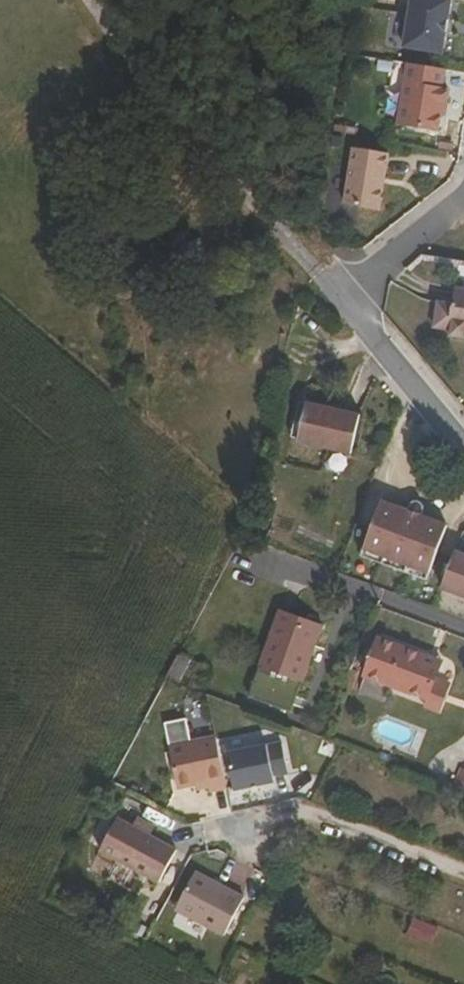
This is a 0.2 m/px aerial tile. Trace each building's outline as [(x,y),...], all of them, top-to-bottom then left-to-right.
[(440,55),(449,1),(442,0),(409,0),(402,48),(440,55)] [(445,90),(441,89),(443,73),(406,67),(397,128),(434,133),(437,109),(439,96),(444,97),(445,90)] [(358,151),(346,219),(383,226),(394,156),(358,151)] [(434,329),(450,332),(449,339),(463,341),(463,306),(438,302),(434,329)] [(307,403),(301,402),(292,441),(299,442),(307,403)] [(362,415),(307,403),(299,442),(353,454),(362,415)] [(424,520),(421,530),(400,522),(403,513),(381,505),(361,562),(426,585),(445,528),(424,520)] [(400,522),(421,530),(424,520),(403,513),(400,522)] [(457,546),(455,551),(463,554),(463,549),(457,546)] [(442,589),(463,597),(463,554),(455,551),(442,589)] [(323,626),(280,610),(248,696),(290,713),(323,626)] [(379,638),(363,676),(427,701),(437,678),(443,662),(379,638)] [(437,678),(427,701),(424,709),(440,715),(452,684),(437,678)] [(225,786),(215,735),(168,744),(177,786),(206,780),(208,790),(225,786)] [(266,743),(226,752),(234,789),(274,781),(273,775),(288,772),(281,741),(266,745),(266,743)] [(460,768),(453,787),(463,791),(463,769),(460,768)] [(156,882),(173,849),(115,817),(97,851),(156,882)] [(241,896),(193,871),(173,909),(221,934),(241,896)] [(432,944),(439,926),(414,916),(407,933),(432,944)]
